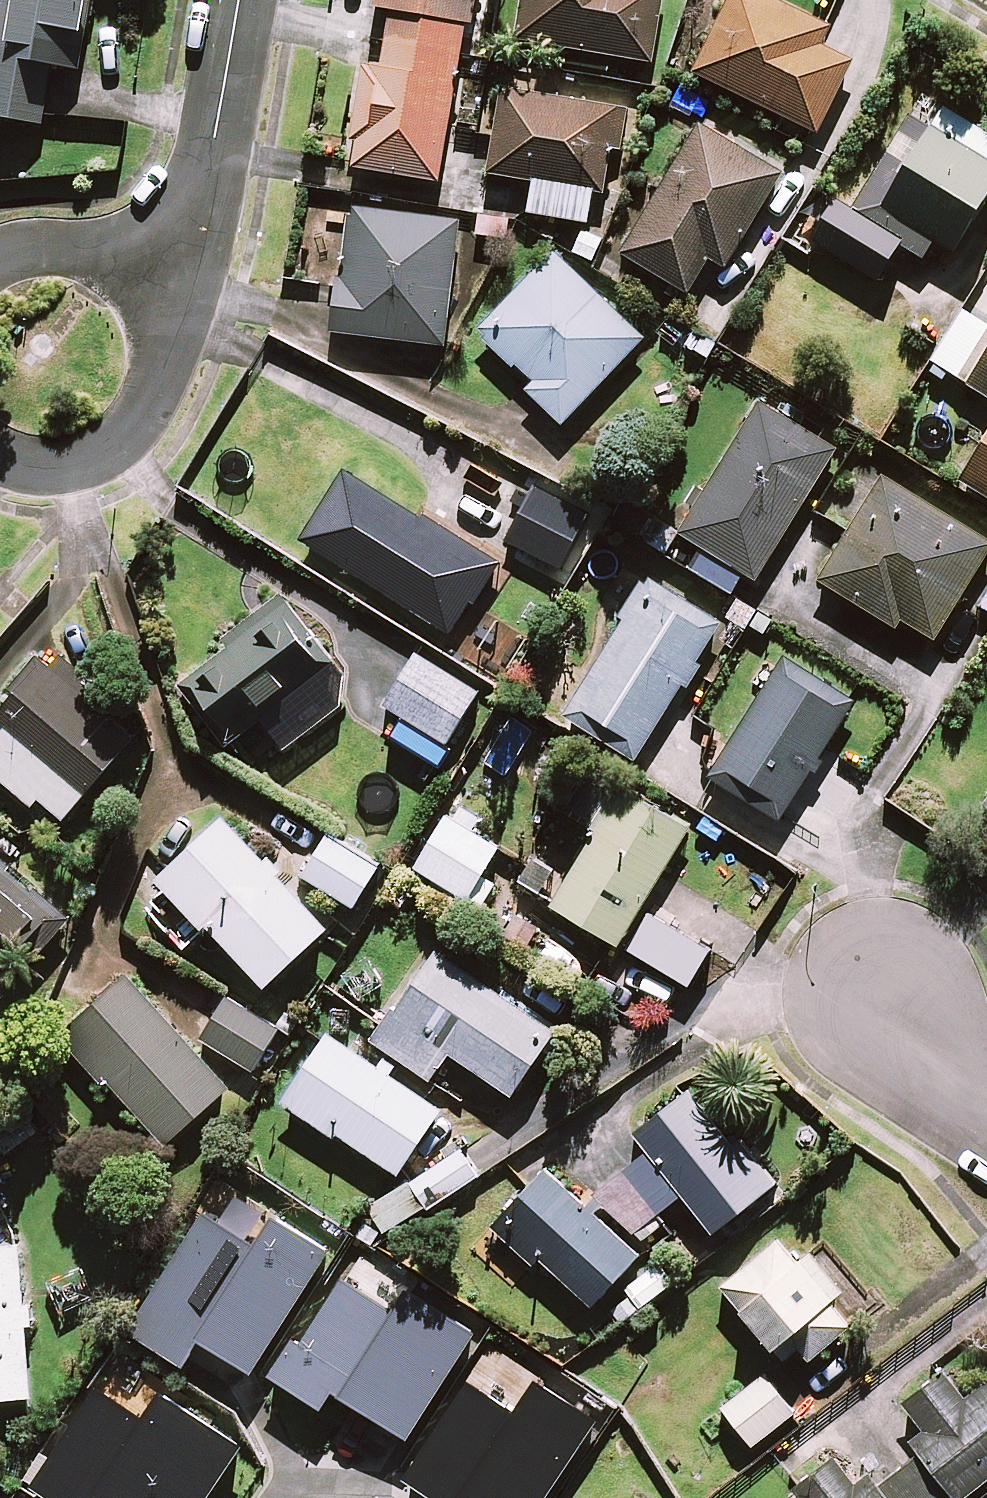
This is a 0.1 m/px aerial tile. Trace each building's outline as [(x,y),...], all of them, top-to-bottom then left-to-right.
[(3,121),(42,128),(53,68),(77,72),(90,0),(0,0),(0,120),(3,121)] [(361,70),(349,142),(355,143),(351,167),(436,182),(463,22),(471,23),(475,0),(372,0),(370,8),(389,11),(379,73),(361,70)] [(515,41),(647,62),(657,0),(521,0),(515,41)] [(773,0),(728,0),(693,73),(813,132),(848,60),(816,44),(825,26),(773,0)] [(532,181),(527,211),(587,221),(592,191),(602,193),(609,151),(618,152),(625,111),(497,90),(483,173),(532,181)] [(910,115),(854,203),(841,195),(812,242),(873,281),(897,244),(921,259),(933,241),(951,252),(986,194),(986,137),(958,119),(946,138),(910,115)] [(778,172),(696,124),(647,209),(631,199),(604,246),(685,292),(704,259),(722,269),(778,172)] [(463,225),(348,207),(329,331),(443,348),(463,225)] [(477,336),(510,366),(528,382),(522,389),(561,425),(641,338),(552,255),(477,336)] [(965,305),(931,364),(986,398),(986,318),(965,305)] [(836,446),(763,399),(678,533),(751,580),(836,446)] [(958,483),(986,500),(986,433),(958,483)] [(496,565),(344,471),(299,542),(451,636),(496,565)] [(816,580),(896,630),(902,622),(929,639),(986,547),(986,542),(882,475),(816,580)] [(587,514),(532,488),(505,543),(561,570),(587,514)] [(562,716),(632,761),(681,683),(688,687),(728,626),(644,572),(615,617),(623,622),(562,716)] [(281,750),(338,706),(344,679),(280,597),(223,641),(228,647),(183,682),(230,742),(258,720),(281,750)] [(142,727),(46,649),(0,702),(0,731),(3,733),(0,736),(0,811),(8,818),(22,802),(30,809),(38,800),(61,820),(142,727)] [(479,694),(412,652),(379,704),(446,746),(479,694)] [(853,700),(780,654),(704,775),(777,821),(853,700)] [(552,824),(521,879),(553,897),(547,907),(620,946),(685,827),(615,788),(586,843),(552,824)] [(471,832),(479,820),(457,806),(449,819),(445,816),(413,868),(480,908),(494,885),(481,877),(499,848),(471,832)] [(325,928),(220,821),(139,901),(185,948),(205,928),(264,988),(325,928)] [(24,850),(4,834),(0,839),(0,969),(14,980),(66,916),(8,869),(24,850)] [(379,865),(329,834),(302,877),(352,908),(379,865)] [(553,1035),(435,953),(373,1043),(429,1081),(447,1054),(510,1097),(553,1035)] [(124,980),(56,1043),(98,1088),(105,1081),(164,1146),(225,1089),(124,980)] [(277,1032),(229,997),(200,1038),(248,1072),(277,1032)] [(389,1077),(396,1067),(379,1056),(373,1066),(326,1036),(283,1101),(396,1175),(439,1110),(389,1077)] [(770,1187),(691,1087),(633,1133),(647,1152),(597,1192),(630,1233),(679,1195),(710,1234),(770,1187)] [(636,1255),(544,1171),(492,1229),(530,1264),(535,1258),(589,1307),(636,1255)] [(418,1205),(400,1185),(368,1212),(386,1233),(418,1205)] [(794,1265),(776,1242),(719,1288),(778,1362),(795,1348),(806,1362),(847,1328),(827,1303),(839,1293),(808,1254),(794,1265)] [(34,1331),(32,1301),(24,1302),(20,1247),(0,1248),(0,1400),(30,1398),(26,1332),(34,1331)] [(938,1369),(898,1399),(924,1434),(908,1446),(916,1457),(876,1487),(865,1472),(852,1483),(831,1457),(791,1489),(798,1497),(964,1497),(986,1481),(986,1387),(964,1404),(938,1369)] [(793,1413),(765,1375),(720,1408),(749,1446),(793,1413)]
